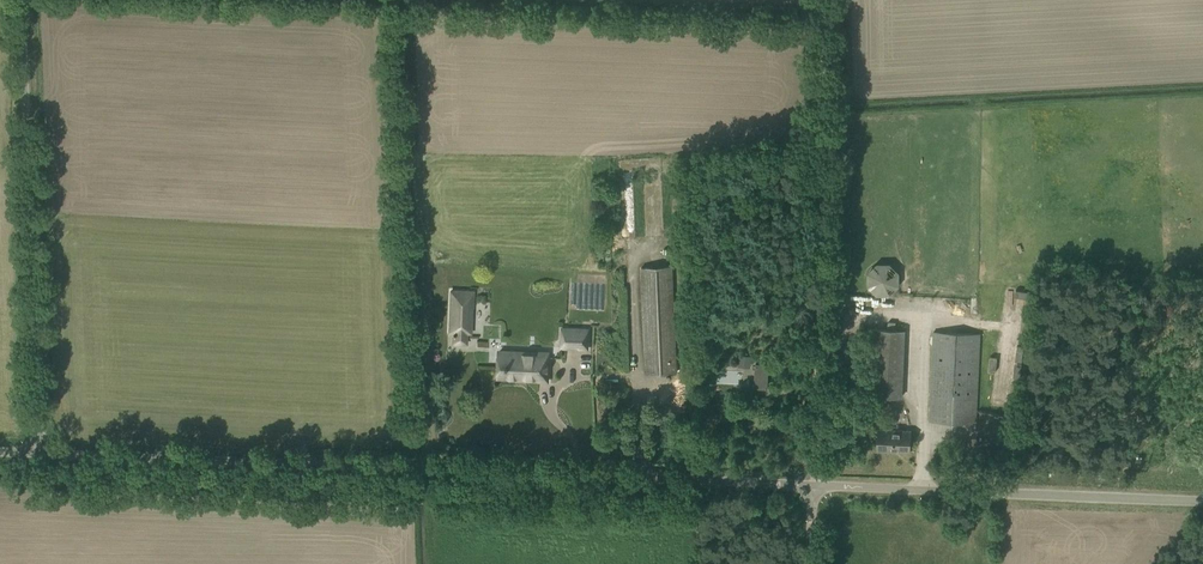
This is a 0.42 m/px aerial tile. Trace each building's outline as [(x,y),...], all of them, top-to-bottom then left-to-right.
[(889,296),(899,286),(899,273),(890,263),(876,263),(867,273),(867,286),(876,295),(889,296)] [(646,374),(676,373),(672,266),(641,267),(646,374)] [(449,288),(448,333),(452,333),(451,344),(468,345),(468,335),(472,335),(473,307),(475,307),(475,289),(449,288)] [(560,349),(589,350),(590,328),(561,326),(560,349)] [(901,397),(904,331),(868,329),(864,395),(901,397)] [(976,423),(980,334),(933,332),(929,421),(976,423)] [(498,363),(498,375),(518,376),(518,375),(525,375),(525,379),(547,380),(547,368),(548,357),(519,355),(519,352),(506,352),(499,351),(498,363)] [(740,354),(739,367),(752,368),(752,355),(740,354)] [(768,389),(769,364),(755,364),(753,389),(768,389)] [(1037,407),(1050,425),(1062,416),(1052,403),(1047,407),(1044,402),(1037,407)] [(910,452),(911,431),(878,429),(877,450),(910,452)]
